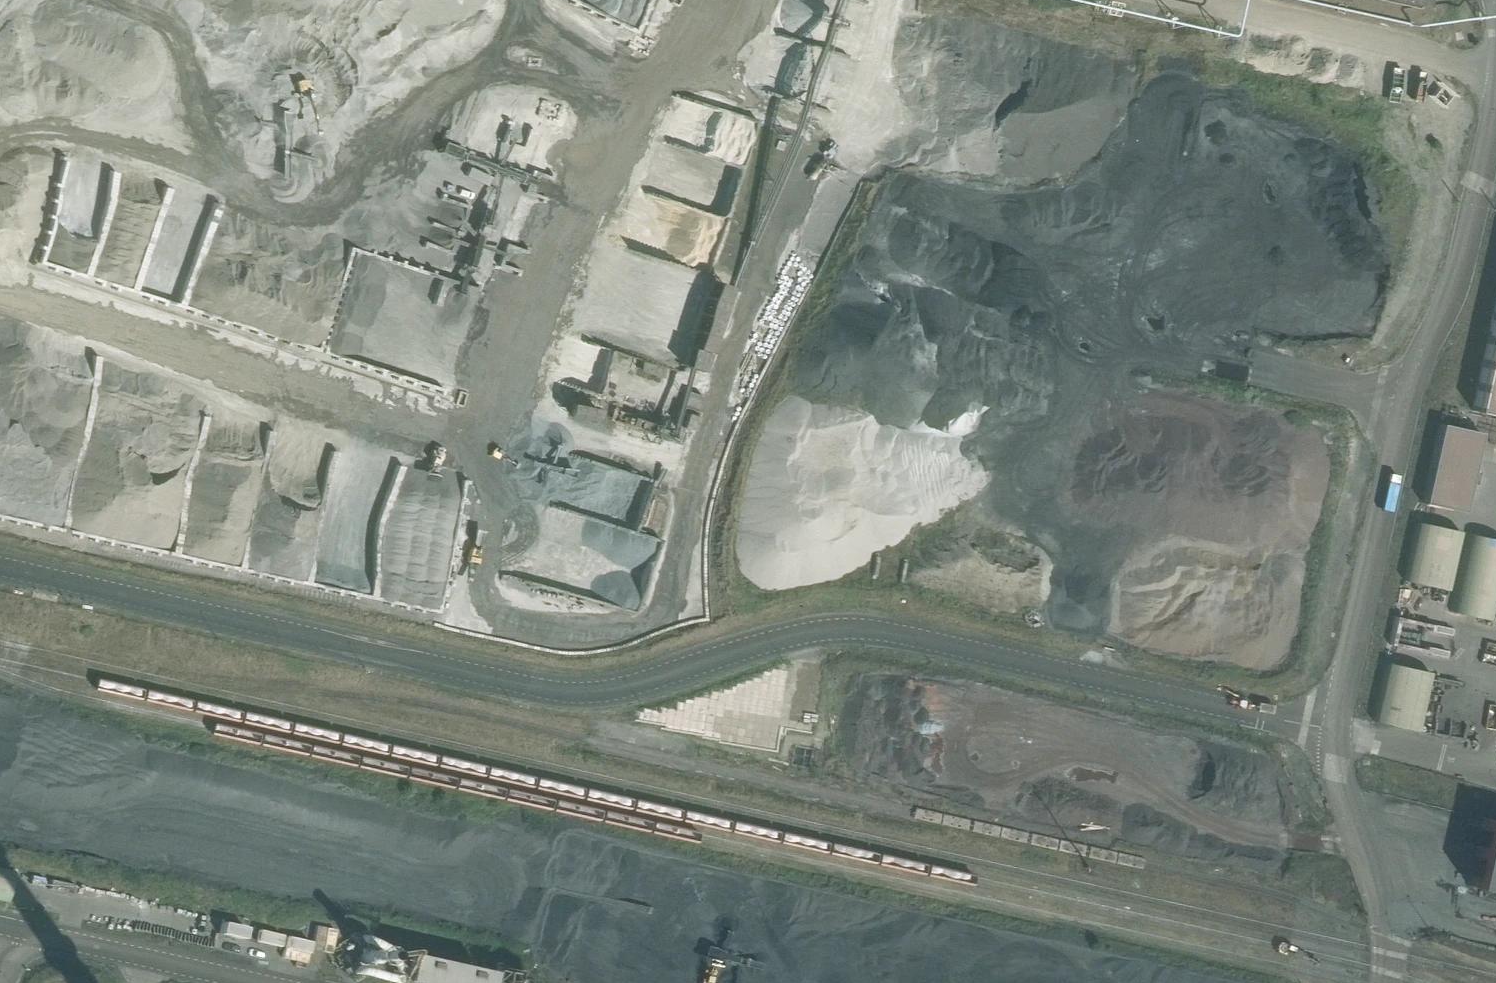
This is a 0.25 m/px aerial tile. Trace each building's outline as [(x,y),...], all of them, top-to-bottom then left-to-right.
[(741,163),(754,117),(682,96),(674,123),(702,131),(701,134),(712,137),(707,153),(741,163)] [(1472,410),(1495,416),(1495,302),(1472,410)] [(1461,511),(1464,497),(1467,484),(1473,457),(1476,445),(1479,431),(1439,422),(1421,502),(1461,511)] [(1446,589),(1459,530),(1416,521),(1403,579),(1446,589)] [(1492,620),(1495,602),(1495,538),(1467,532),(1449,610),(1492,620)] [(1428,671),(1385,661),(1372,720),(1378,721),(1415,730),(1419,715),(1419,714),(1428,671)] [(824,756),(815,754),(812,766),(822,768),(824,756)] [(1482,817),(1467,884),(1495,891),(1495,820),(1482,817)] [(6,900),(13,869),(0,867),(0,899),(6,900)] [(221,922),(219,933),(242,939),(245,927),(221,922)] [(485,969),(363,944),(362,949),(389,955),(384,979),(405,982),(482,982),(485,969)]
